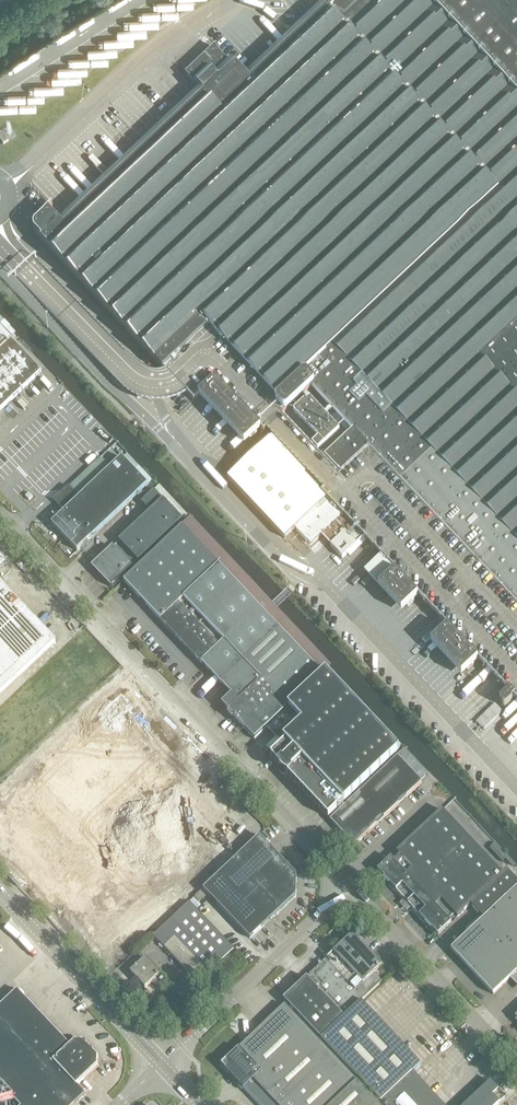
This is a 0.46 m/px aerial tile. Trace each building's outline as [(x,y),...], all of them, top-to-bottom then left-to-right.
[(295,34),(288,27),(281,33),(288,41),(264,63),(258,56),(250,64),(256,71),(252,74),(240,61),(220,80),(202,60),(186,75),(203,93),(156,136),(139,117),(129,126),(147,145),(62,225),(50,212),(53,209),(53,208),(49,212),(35,224),(34,226),(34,227),(34,229),(35,231),(36,232),(42,239),(41,240),(163,371),(195,404),(201,398),(248,449),(313,388),(353,431),(318,463),(286,429),(232,479),(290,542),(294,538),(300,532),(315,548),(346,519),(350,523),(349,523),(352,526),(357,531),(359,534),(360,533),(365,539),(364,539),(367,542),(367,541),(372,547),(374,550),(375,549),(380,555),(379,555),(381,558),(382,557),(387,563),(389,566),(390,565),(394,570),(394,571),(395,572),(378,587),(401,612),(418,596),(419,598),(420,597),(425,602),(424,603),(426,606),(427,605),(432,610),(431,611),(434,613),(440,618),(439,619),(441,621),(442,621),(447,626),(446,627),(447,628),(431,643),(462,676),(478,660),(479,661),(484,666),(484,667),(486,669),(487,669),(492,674),(491,675),(494,677),(499,682),(499,683),(501,685),(502,685),(507,690),(506,691),(509,693),(507,695),(506,694),(500,700),(500,701),(500,702),(500,703),(500,704),(503,707),(504,707),(506,707),(507,707),(513,701),(512,700),(514,699),(516,701),(516,0),(332,0),(295,34)] [(0,134),(0,140),(3,145),(9,141),(3,132),(0,134)] [(125,352),(79,303),(59,322),(66,329),(106,372),(125,352)] [(42,373),(12,341),(0,329),(0,413),(42,373)] [(324,445),(340,431),(309,397),(293,412),(324,445)] [(102,457),(112,466),(126,452),(116,443),(102,457)] [(65,512),(51,525),(64,539),(77,552),(92,538),(148,485),(135,472),(122,458),(110,469),(100,459),(69,488),(70,490),(57,503),(63,509),(65,512)] [(150,513),(119,543),(92,568),(111,588),(138,563),(182,521),(163,501),(154,491),(141,503),(150,513)] [(231,697),(221,705),(234,718),(255,741),(279,718),(288,709),(323,676),(267,617),(182,527),(124,582),(160,621),(207,671),(231,697)] [(57,643),(0,583),(0,696),(57,643)] [(326,674),(323,676),(279,718),(293,733),(284,741),(286,743),(271,758),(278,765),(279,769),(280,771),(282,773),(283,774),(286,776),(289,777),(328,818),(343,804),(399,751),(326,674)] [(132,701),(27,800),(87,864),(192,765),(132,701)] [(398,757),(330,821),(354,847),(422,783),(421,782),(428,775),(405,750),(398,757)] [(220,794),(84,924),(122,964),(139,948),(258,835),(259,835),(258,834),(220,794)] [(0,802),(0,833),(62,899),(81,881),(3,799),(0,802)] [(451,923),(457,918),(470,905),(483,918),(516,886),(516,882),(507,870),(502,875),(442,811),(397,853),(400,857),(394,862),(391,859),(377,871),(438,936),(451,923)] [(203,890),(250,939),(296,896),(297,875),(259,836),(203,890)] [(514,976),(516,979),(516,888),(451,950),(493,995),(514,976)] [(190,903),(153,937),(189,975),(172,990),(181,1000),(198,984),(196,982),(232,948),(190,903)] [(307,978),(283,1000),(321,1040),(361,1002),(382,982),(374,974),(382,966),(356,938),(350,938),(307,978)] [(166,979),(146,958),(130,973),(145,989),(153,981),(158,987),(166,979)] [(70,1046),(17,991),(0,1007),(0,1085),(19,1104),(74,1104),(85,1094),(77,1085),(98,1066),(97,1065),(97,1057),(93,1053),(92,1055),(86,1048),(87,1047),(83,1043),(75,1042),(70,1046)] [(413,1073),(421,1066),(361,1002),(321,1040),(381,1104),(382,1104),(442,1104),(413,1073)] [(357,1082),(285,1005),(239,1049),(221,1066),(258,1104),(332,1104),(357,1082)] [(505,1098),(491,1081),(465,1104),(498,1104),(505,1098)] [(332,1104),(379,1104),(357,1082),(332,1104)]
